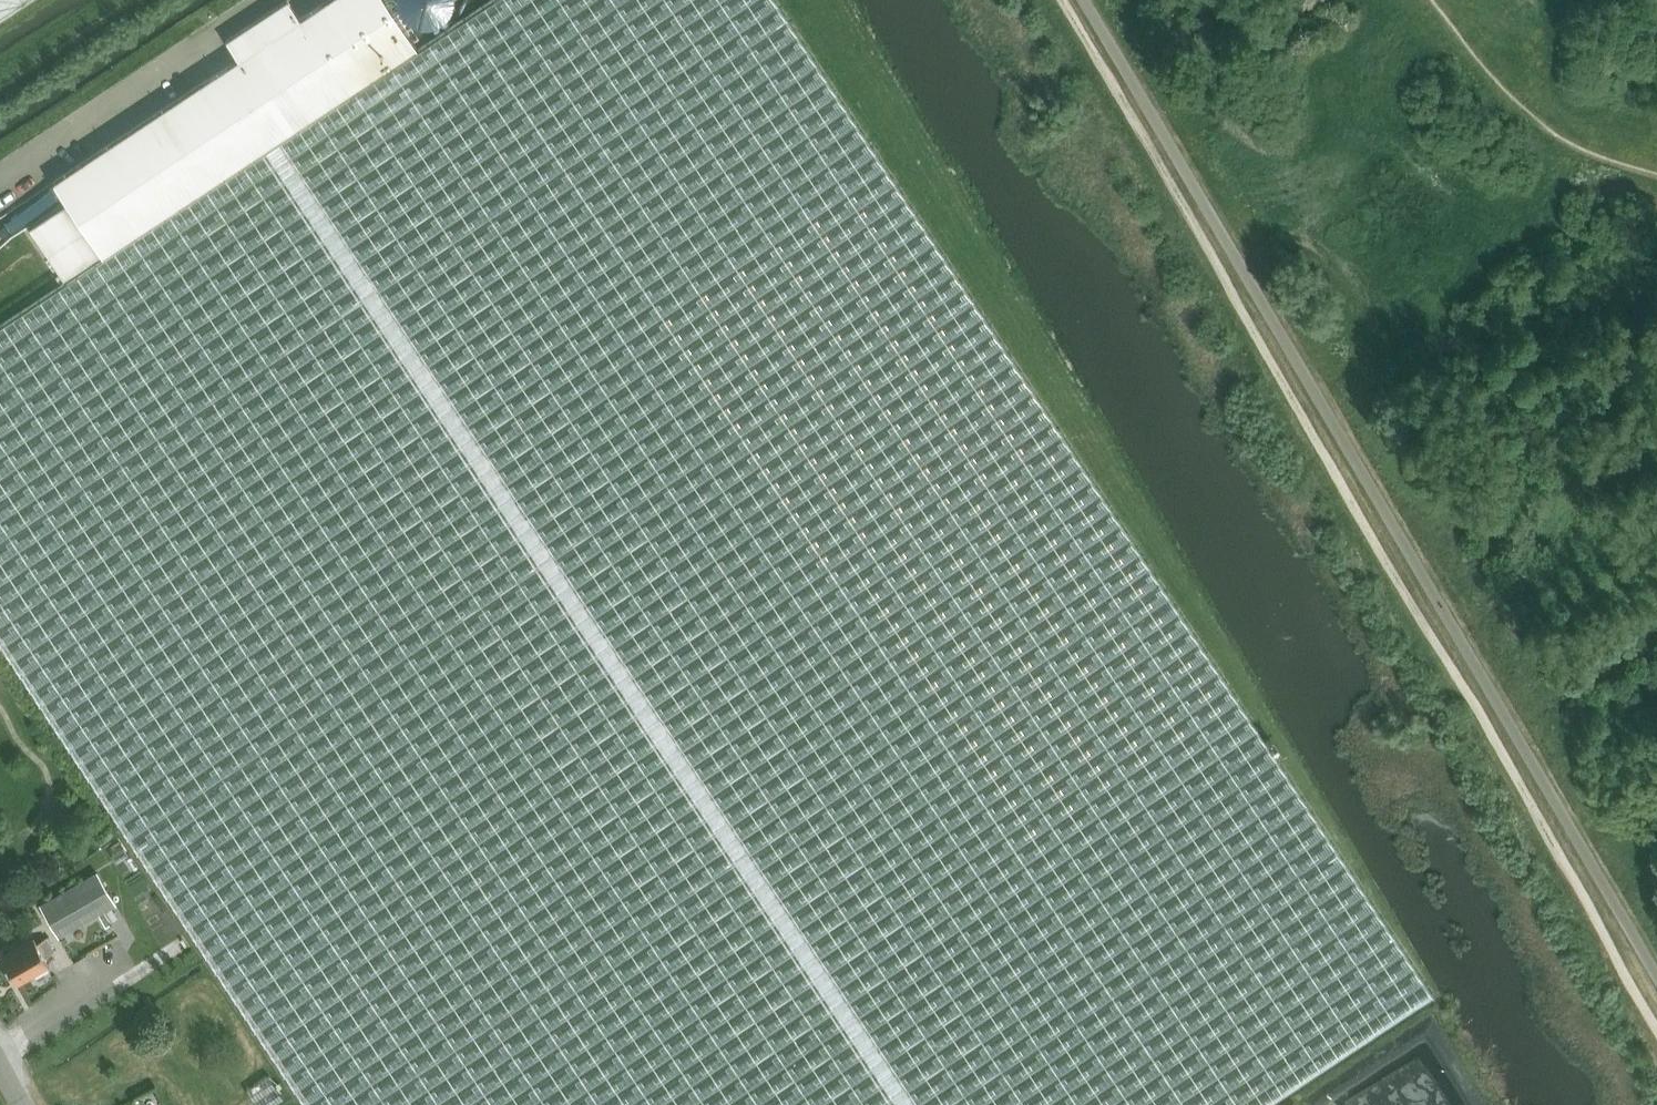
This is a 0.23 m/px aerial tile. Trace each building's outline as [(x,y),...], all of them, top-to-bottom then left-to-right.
[(66,200),(67,202),(30,226),(66,281),(0,325),(0,640),(130,838),(304,1100),(307,1104),(1265,1104),(1433,994),(775,0),(490,0),(417,48),(385,0),(328,0),(300,19),(288,0),(227,41),(239,59),(54,182),(66,200)] [(26,0),(0,0),(0,18),(26,0)] [(58,936),(70,929),(116,903),(99,873),(41,906),(58,936)] [(34,937),(2,955),(17,983),(50,964),(45,957),(55,951),(47,936),(37,942),(34,937)] [(268,1074),(246,1089),(257,1104),(275,1104),(284,1099),(268,1074)]
